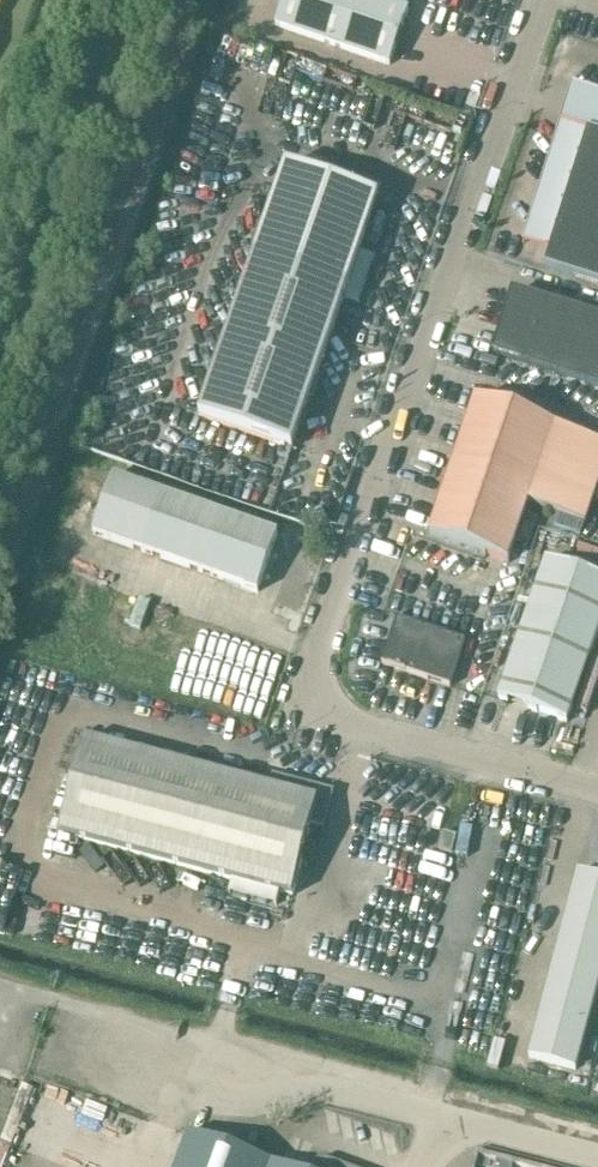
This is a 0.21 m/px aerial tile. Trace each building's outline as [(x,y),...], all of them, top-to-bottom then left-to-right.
[(379,0),(284,0),(275,26),(389,65),(408,10),(379,0)] [(549,251),(587,132),(597,135),(597,93),(574,85),(523,242),(549,251)] [(549,251),(544,268),(597,286),(597,135),(587,132),(549,251)] [(286,166),(265,226),(358,258),(378,198),(286,166)] [(291,450),(358,258),(265,226),(199,417),(291,450)] [(513,295),(494,355),(597,387),(597,322),(513,295)] [(475,400),(469,417),(460,444),(451,470),(441,502),(433,523),(429,537),(502,562),(522,503),(579,523),(597,467),(597,442),(475,400)] [(113,477),(93,535),(257,593),(277,535),(113,477)] [(597,630),(597,579),(545,561),(498,699),(566,723),(597,630)] [(388,667),(405,673),(405,672),(449,687),(464,642),(396,619),(381,664),(388,667)] [(83,740),(58,835),(292,897),(311,826),(323,829),(333,793),(273,777),(270,789),(83,740)] [(511,845),(536,851),(543,823),(518,816),(511,845)] [(468,821),(461,853),(487,858),(493,826),(468,821)] [(451,855),(456,837),(443,834),(439,851),(451,855)] [(437,856),(432,887),(448,889),(452,859),(437,856)] [(577,873),(528,1058),(575,1071),(597,983),(597,878),(577,873)] [(270,1164),(188,1135),(176,1166),(268,1166),(270,1164)] [(314,1166),(345,1166),(322,1159),(317,1161),(314,1166)]
